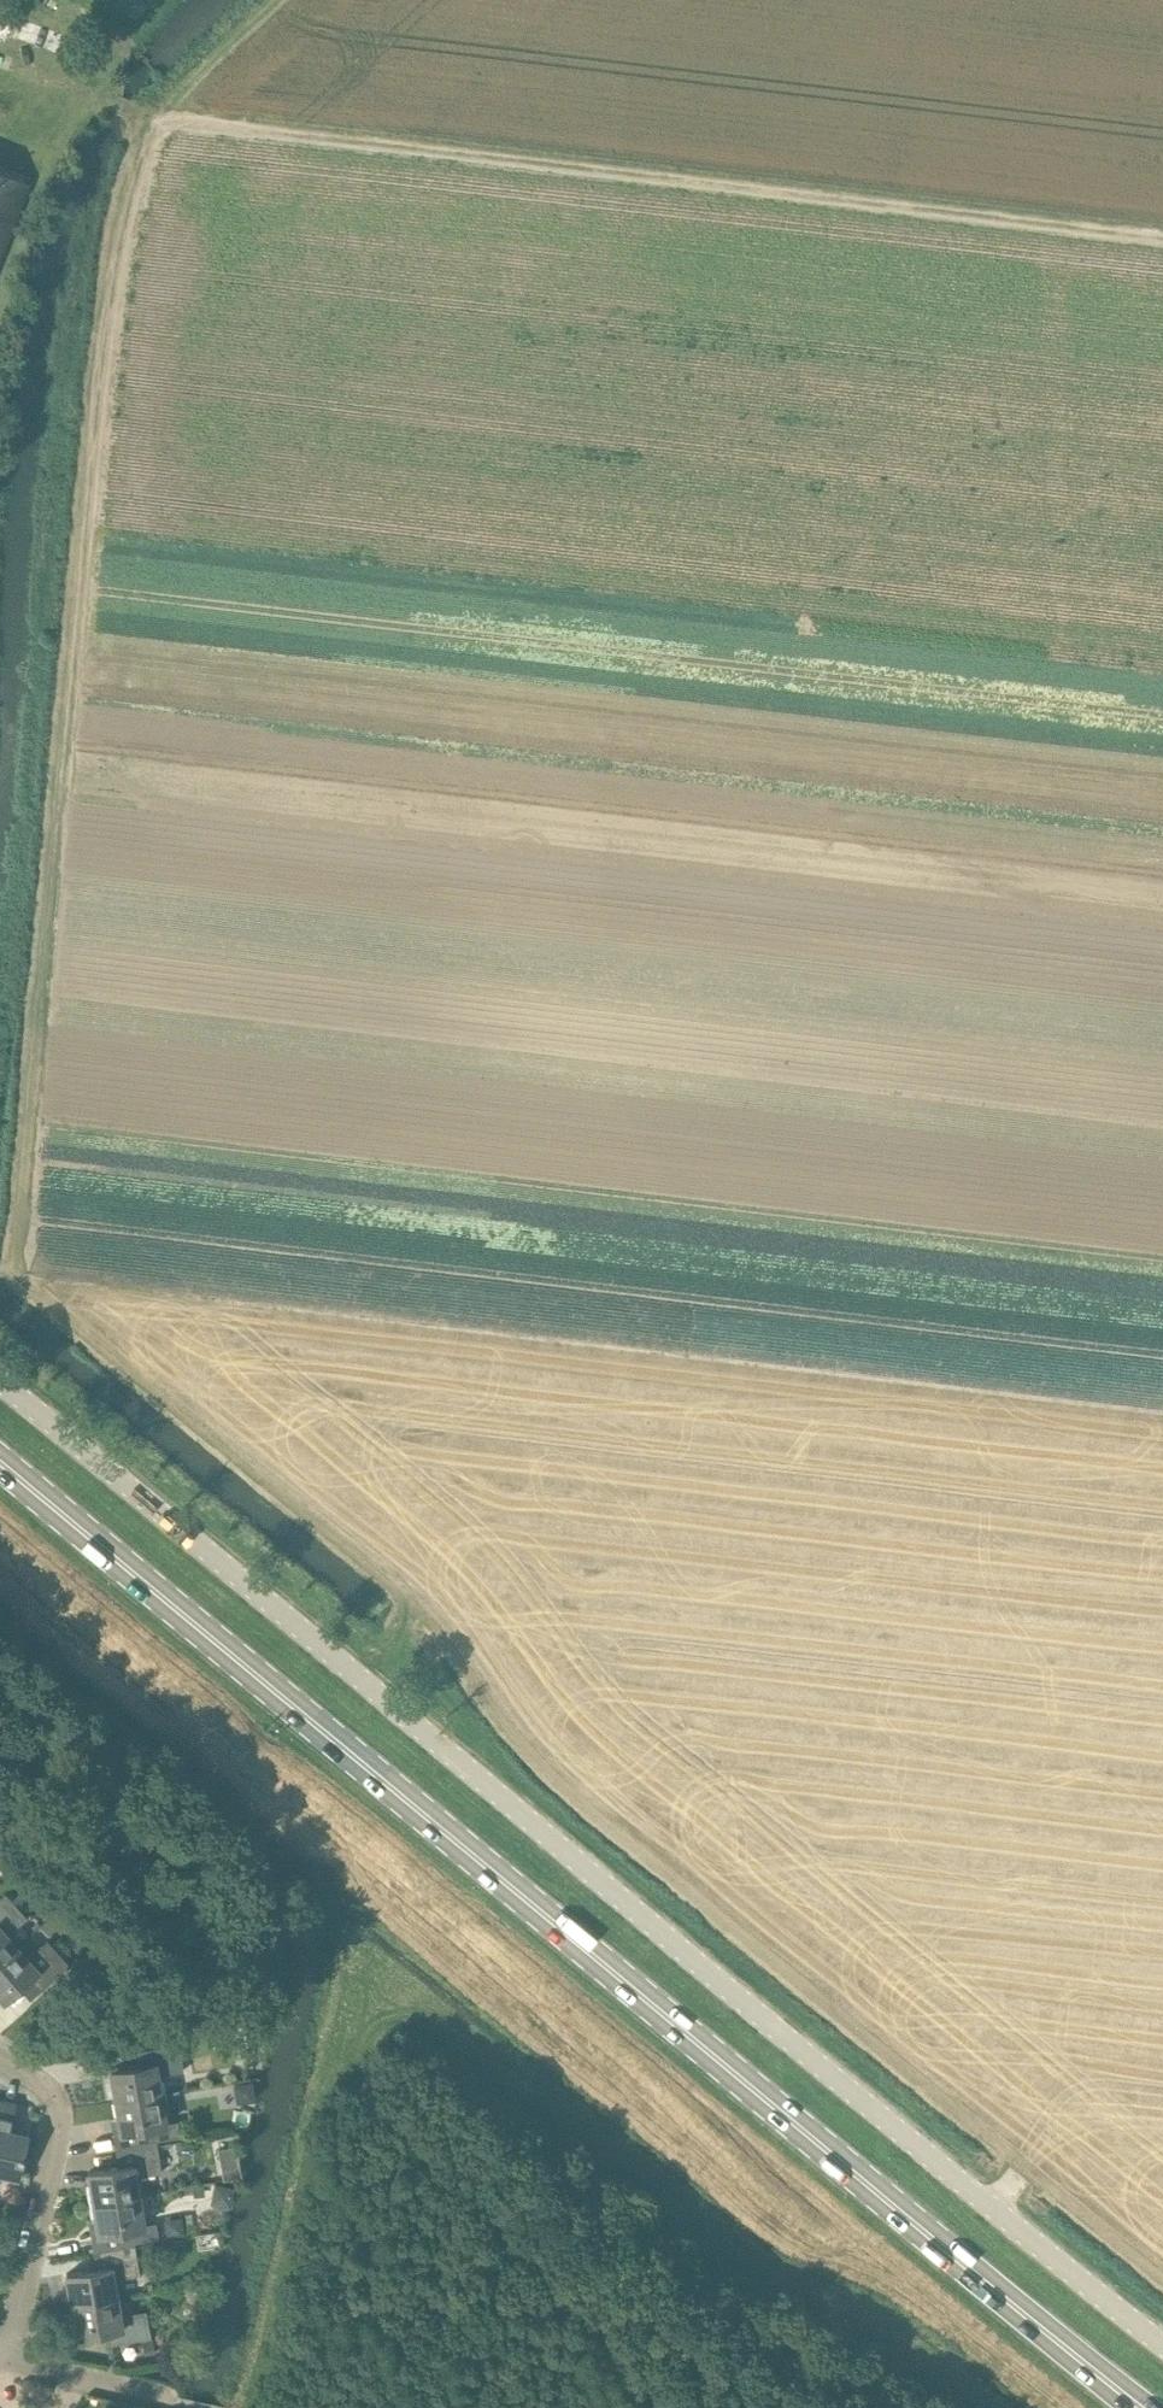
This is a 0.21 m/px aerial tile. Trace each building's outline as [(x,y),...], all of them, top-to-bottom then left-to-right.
[(27,183),(0,172),(0,249),(27,183)] [(17,1946),(8,1935),(27,1917),(5,1892),(0,1897),(0,1962),(17,1946)] [(0,1962),(0,1996),(3,2000),(24,1982),(35,1994),(69,1965),(47,1940),(27,1957),(17,1946),(0,1962)] [(262,2006),(242,2008),(243,2022),(264,2020),(262,2006)] [(116,2101),(161,2093),(158,2075),(183,2070),(178,2043),(139,2051),(141,2064),(110,2070),(116,2101)] [(161,2093),(116,2101),(121,2130),(113,2131),(116,2147),(180,2136),(178,2121),(166,2123),(161,2093)] [(17,2176),(26,2133),(8,2129),(14,2104),(0,2101),(0,2172),(17,2176)] [(213,2173),(228,2169),(226,2159),(235,2157),(230,2134),(216,2137),(218,2148),(208,2150),(213,2173)] [(94,2202),(139,2194),(136,2177),(161,2172),(156,2145),(117,2153),(119,2166),(88,2172),(94,2202)] [(139,2194),(94,2202),(99,2232),(91,2233),(94,2249),(158,2238),(156,2223),(144,2224),(139,2194)] [(181,2216),(163,2219),(167,2237),(184,2234),(181,2216)] [(166,2243),(138,2247),(141,2268),(169,2264),(166,2243)] [(71,2305),(117,2297),(114,2278),(139,2274),(134,2246),(94,2254),(97,2268),(66,2273),(71,2305)] [(117,2297),(71,2305),(77,2336),(108,2330),(111,2344),(142,2338),(151,2337),(146,2310),(120,2315),(117,2297)] [(151,2337),(142,2338),(144,2355),(155,2353),(151,2337)] [(160,2370),(158,2379),(174,2383),(176,2374),(160,2370)]
